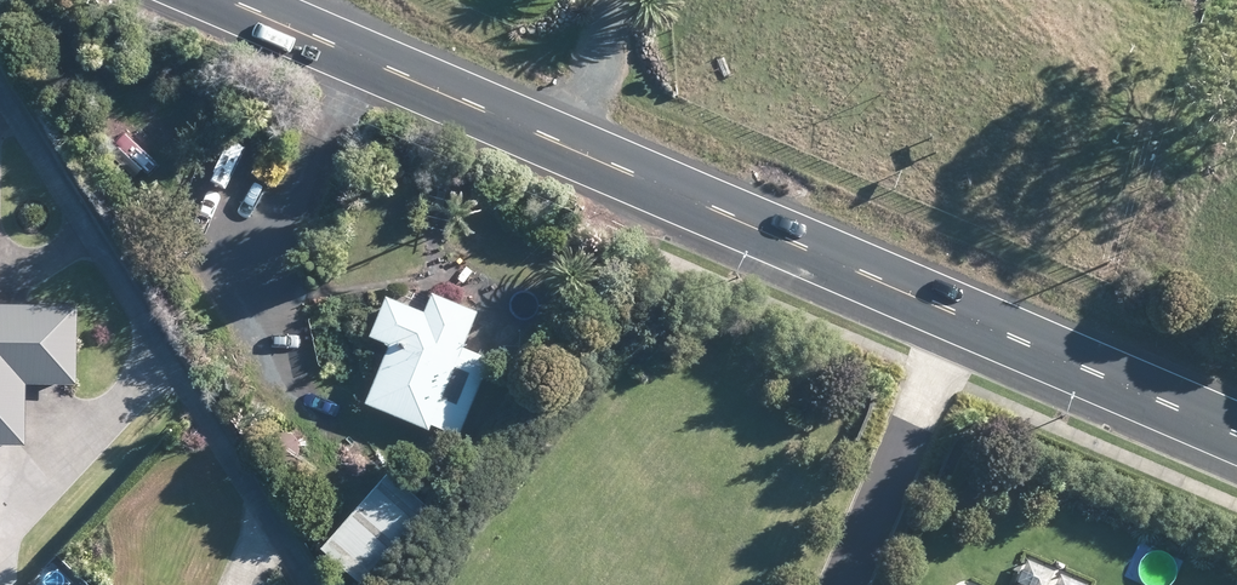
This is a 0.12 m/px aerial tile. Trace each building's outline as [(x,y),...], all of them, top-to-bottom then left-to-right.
[(463,350),(477,316),(431,296),(423,315),(393,303),(385,299),(367,341),(388,349),(364,408),(428,434),(431,428),(440,432),(458,439),(484,375),(490,362),(463,350)] [(18,449),(19,388),(67,388),(68,310),(0,309),(0,449),(18,449)] [(320,553),(356,584),(362,584),(428,509),(389,475),(320,553)]
